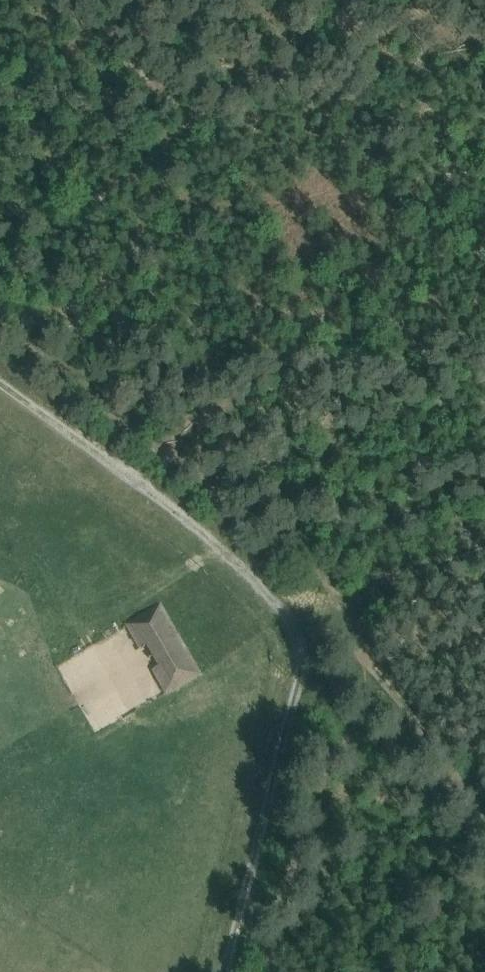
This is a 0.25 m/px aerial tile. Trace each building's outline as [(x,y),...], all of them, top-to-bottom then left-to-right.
[(197,671),(164,600),(127,617),(156,679),(177,669),(181,679),(197,671)]
